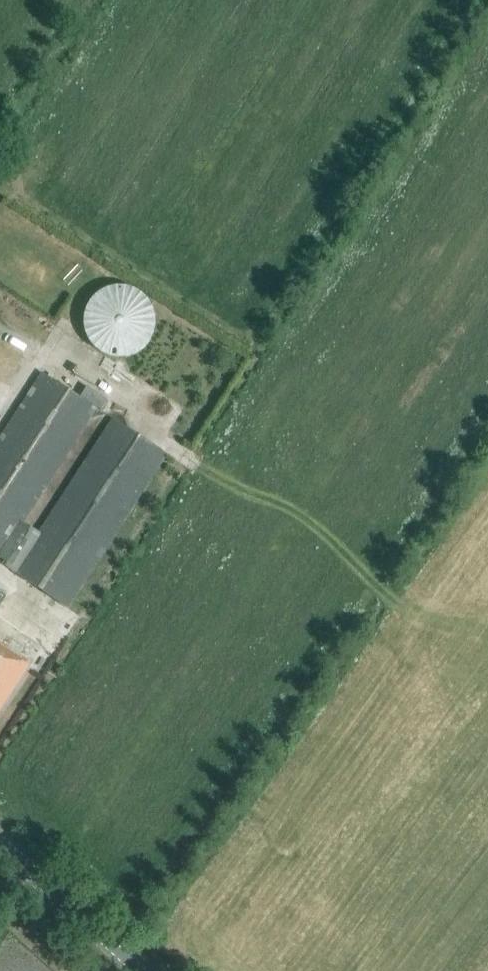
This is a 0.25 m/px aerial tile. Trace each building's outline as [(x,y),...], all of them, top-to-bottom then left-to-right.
[(144,293),(140,290),(135,287),(130,286),(124,284),(119,284),(114,285),(108,286),(103,288),(98,291),(94,294),(91,298),(88,303),(85,308),(84,313),(83,319),(83,324),(84,330),(86,335),(88,340),(91,344),(95,348),(100,351),(104,354),(110,356),(115,357),(120,357),(126,357),(131,355),(136,353),(141,351),(145,347),(149,343),(152,338),(154,333),(155,328),(156,323),(156,317),(155,312),(153,307),(151,302),(148,297),(144,293)] [(113,419),(38,534),(21,523),(96,409),(42,373),(0,437),(0,553),(71,600),(166,454),(113,419)] [(36,505),(48,514),(78,472),(65,463),(36,505)] [(30,664),(0,645),(0,710),(30,664)]
